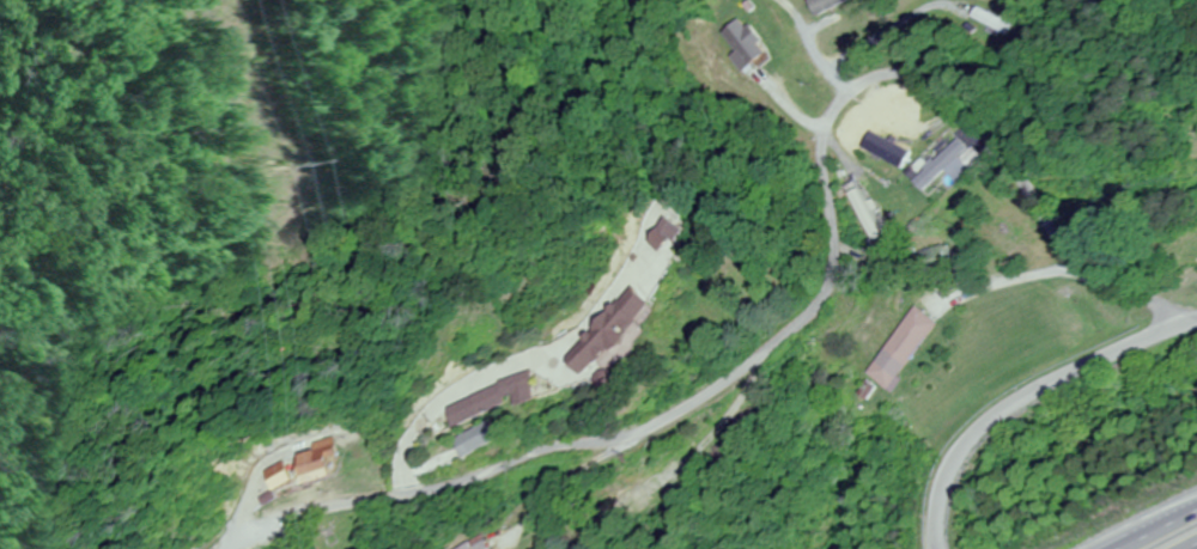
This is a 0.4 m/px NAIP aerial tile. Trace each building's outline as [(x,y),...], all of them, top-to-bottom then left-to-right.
[(860,30),(843,0),(822,11),(839,42),(860,30)] [(1014,24),(980,8),(975,20),(1009,36),(1014,24)] [(731,19),(719,50),(757,65),(763,49),(758,47),(764,31),(731,19)] [(863,147),(905,169),(914,153),(872,130),(863,147)] [(979,159),(955,136),(914,179),(927,192),(946,172),(957,182),(979,159)] [(605,307),(612,313),(589,342),(618,366),(628,352),(637,359),(652,340),(643,333),(684,280),(649,252),(605,307)] [(939,322),(915,305),(865,373),(888,391),(939,322)] [(541,395),(532,370),(444,402),(453,427),(541,395)] [(458,439),(471,458),(503,436),(490,417),(458,439)] [(334,470),(321,443),(295,455),(308,483),(334,470)] [(294,480),(291,460),(258,465),(261,486),(294,480)]
